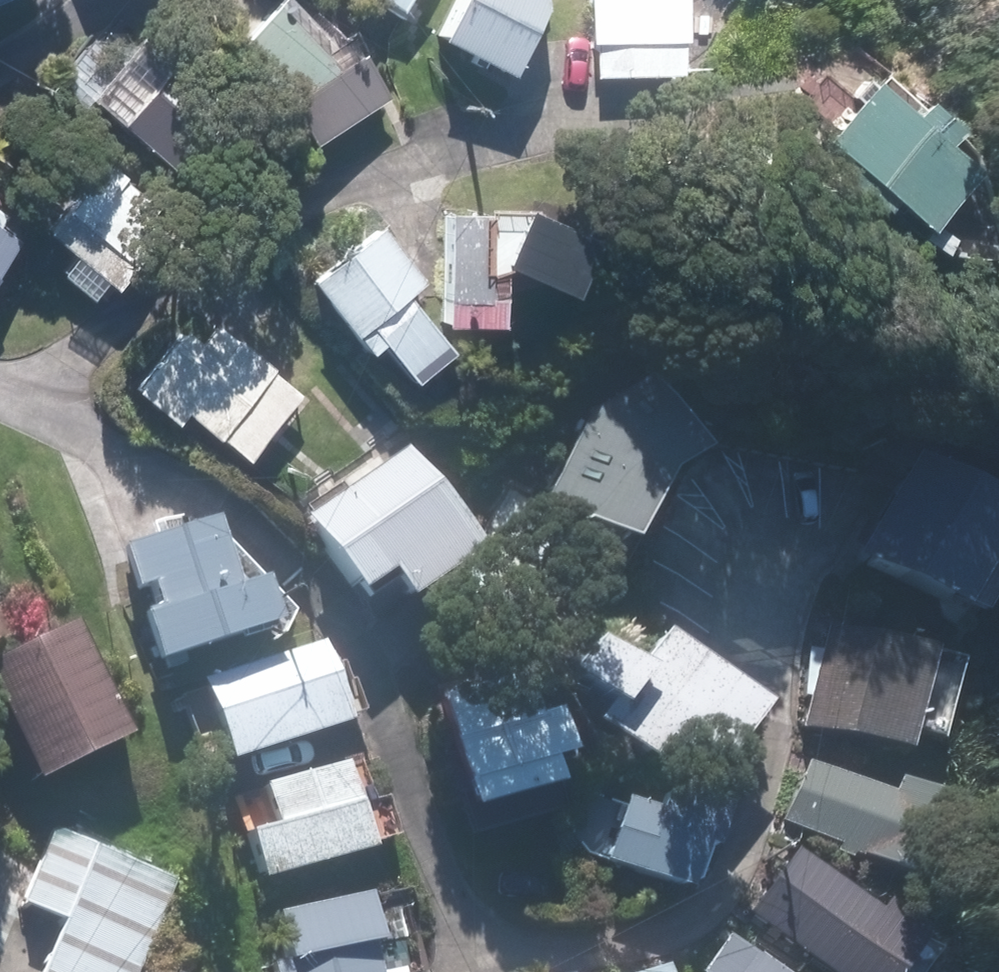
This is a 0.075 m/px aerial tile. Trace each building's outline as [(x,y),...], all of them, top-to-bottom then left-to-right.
[(34,0),(0,0),(0,15),(34,0)] [(380,8),(385,1),(414,19),(425,0),(368,0),(380,8)] [(456,43),(532,79),(562,16),(559,0),(476,0),(456,43)] [(593,52),(606,52),(606,82),(694,82),(695,52),(704,51),(704,0),(593,0),(593,52)] [(347,74),(287,11),(242,53),(302,116),(325,152),(398,105),(369,60),(347,74)] [(159,36),(96,104),(130,135),(134,131),(192,186),(235,140),(175,84),(192,67),(159,36)] [(982,139),(990,127),(949,95),(941,107),(897,73),(848,138),(965,227),(998,183),(998,153),(982,139)] [(31,227),(102,286),(162,215),(90,156),(31,227)] [(436,207),(434,321),(494,322),(496,270),(514,270),(576,296),(598,244),(515,210),(436,207)] [(408,279),(366,222),(295,277),(352,352),(368,340),(398,381),(438,352),(392,290),(408,279)] [(10,240),(0,233),(0,253),(10,240)] [(189,313),(126,387),(168,421),(175,412),(231,459),(285,395),(189,313)] [(586,399),(532,500),(631,551),(664,486),(701,459),(638,373),(586,399)] [(321,522),(376,607),(483,538),(439,471),(432,475),(420,459),(321,522)] [(871,569),(983,627),(998,596),(998,517),(921,476),(871,569)] [(206,517),(111,548),(124,589),(138,584),(146,609),(131,614),(147,664),(270,625),(255,580),(229,588),(206,517)] [(19,784),(114,736),(59,624),(0,653),(0,746),(19,784)] [(634,652),(584,722),(639,760),(662,728),(709,761),(762,687),(682,629),(655,667),(634,652)] [(840,639),(815,736),(924,765),(950,668),(840,639)] [(316,649),(195,683),(219,771),(340,736),(316,649)] [(426,715),(460,829),(547,803),(541,782),(560,776),(532,682),(426,715)] [(247,780),(259,823),(235,829),(248,882),(357,853),(333,758),(247,780)] [(788,828),(850,852),(847,857),(953,902),(984,825),(910,794),(904,810),(812,772),(788,828)] [(614,799),(592,868),(679,895),(708,805),(654,788),(647,810),(614,799)] [(39,971),(135,971),(133,948),(162,873),(48,829),(17,908),(57,924),(39,971)] [(745,922),(814,971),(910,971),(926,951),(794,854),(745,922)] [(266,962),(267,971),(377,971),(365,896),(268,912),(275,961),(266,962)] [(724,937),(697,971),(770,971),(724,937)]
